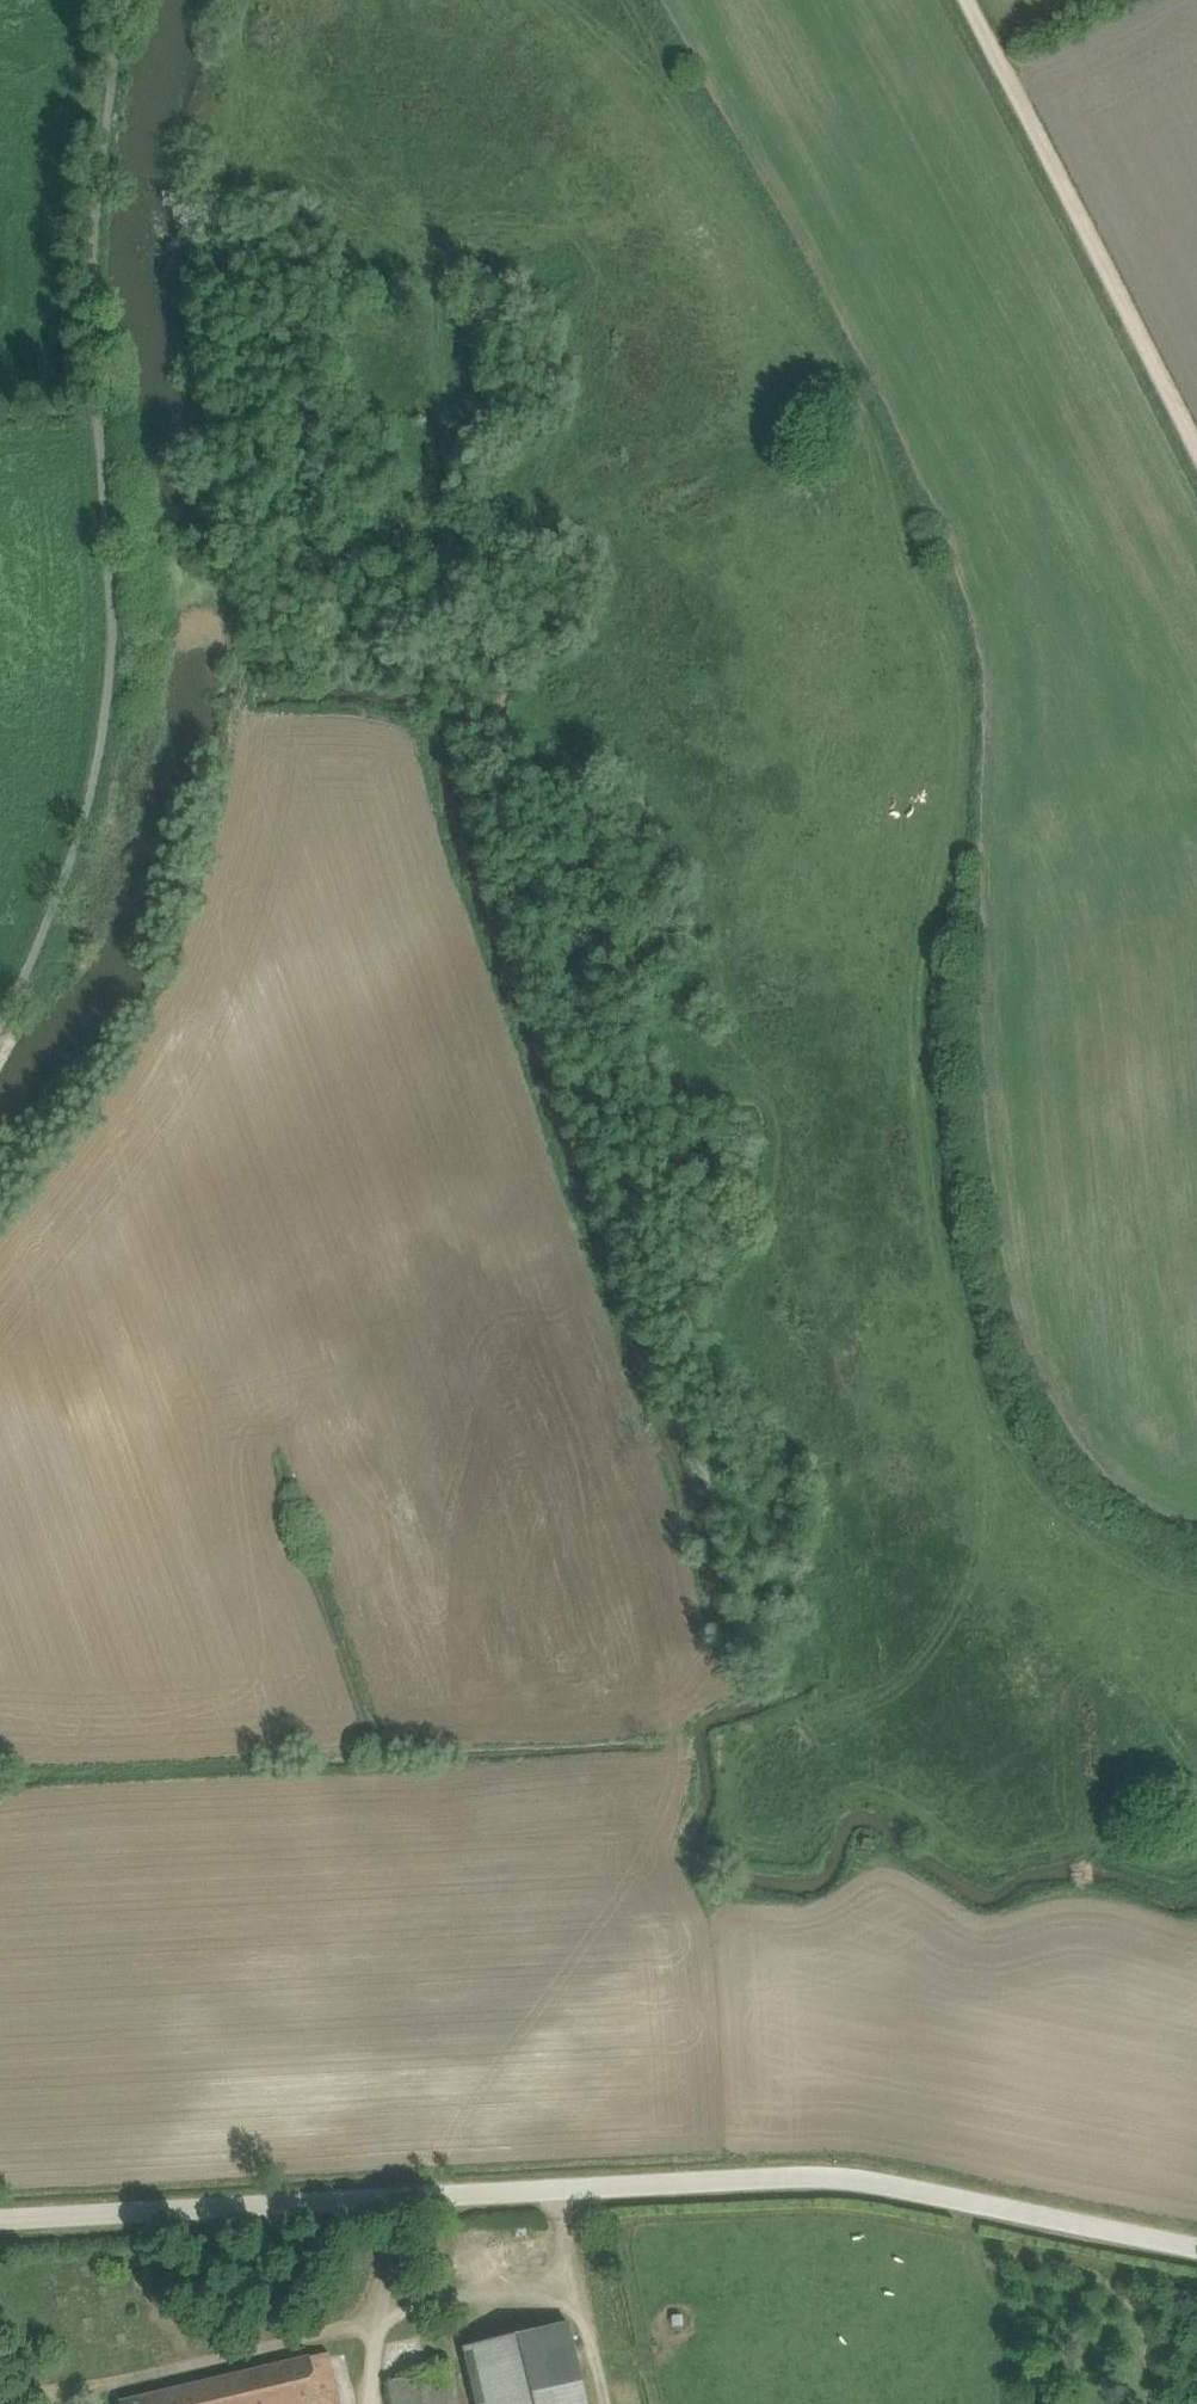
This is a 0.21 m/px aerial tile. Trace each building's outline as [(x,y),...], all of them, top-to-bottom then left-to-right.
[(729,2161),(729,2172),(749,2174),(750,2162),(729,2161)] [(557,2327),(461,2350),(457,2334),(424,2343),(431,2375),(388,2385),(393,2403),(576,2403),(557,2327)] [(331,2351),(126,2396),(128,2403),(342,2403),(331,2351)]
